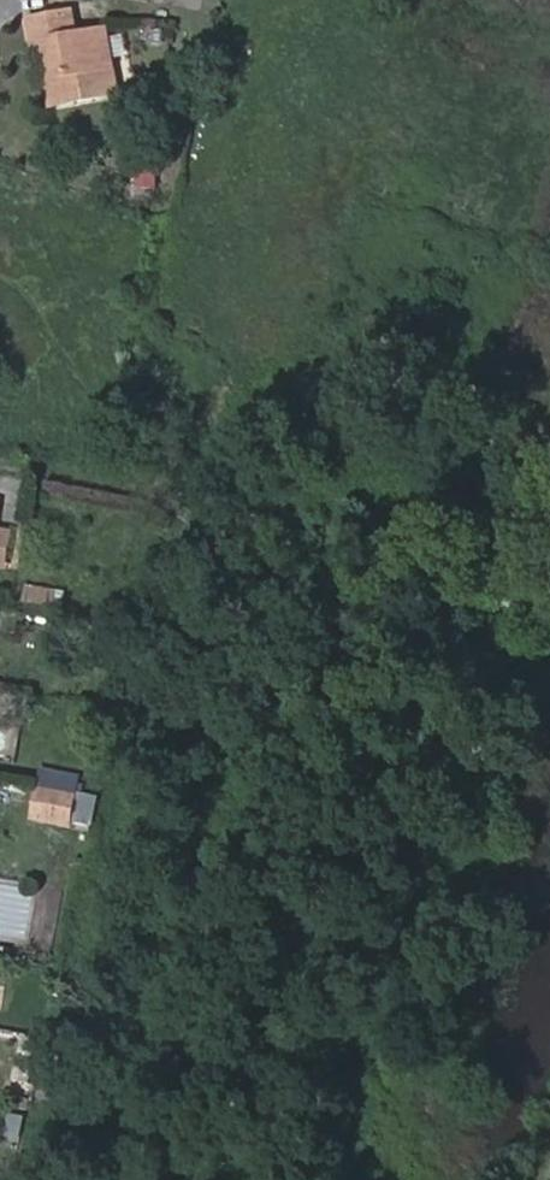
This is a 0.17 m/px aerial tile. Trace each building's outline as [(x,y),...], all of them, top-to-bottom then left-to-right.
[(71,13),(30,20),(34,46),(45,43),(55,42),(57,55),(54,56),(57,77),(51,78),(56,108),(120,98),(110,30),(75,36),(71,13)] [(55,42),(45,43),(51,78),(57,77),(54,56),(57,55),(55,42)] [(7,570),(13,532),(0,530),(0,569),(7,570)] [(28,588),(25,605),(56,610),(58,592),(28,588)] [(77,793),(42,787),(37,817),(72,824),(77,793)] [(54,946),(58,890),(36,888),(31,944),(54,946)] [(5,1113),(2,1138),(17,1140),(20,1115),(5,1113)]
